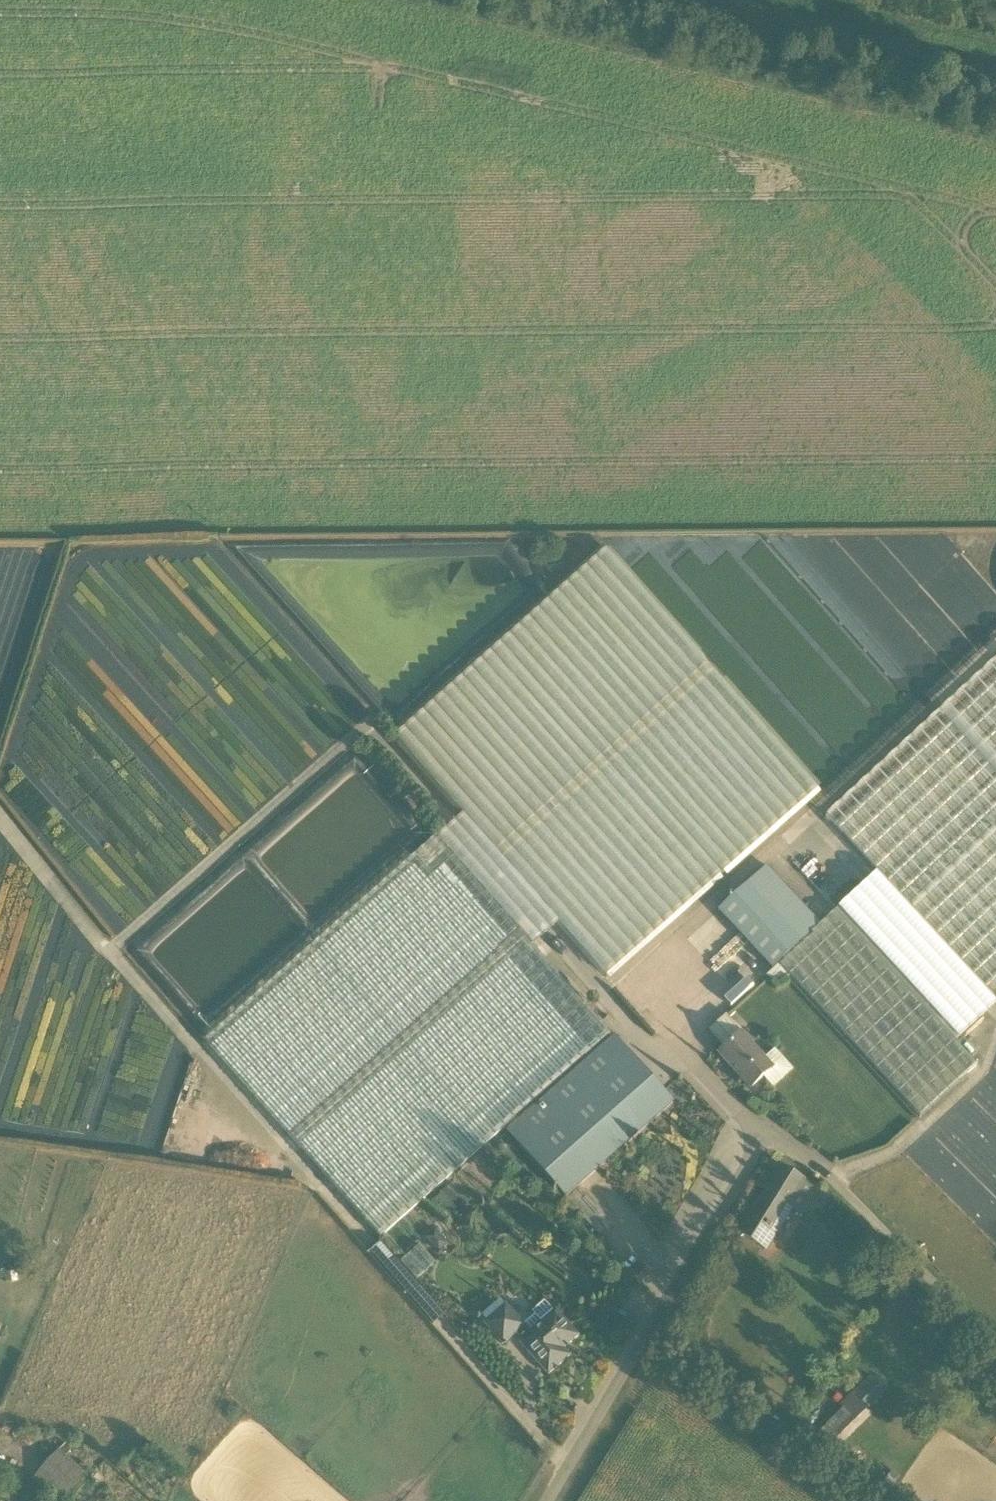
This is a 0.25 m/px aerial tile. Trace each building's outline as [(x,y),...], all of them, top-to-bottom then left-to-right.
[(607,549),(395,736),(464,814),(559,922),(607,976),(819,789),(607,549)] [(782,982),(789,976),(920,1118),(977,1065),(956,1042),(995,1004),(995,659),(825,816),(877,872),(835,911),(821,924),(772,970),(766,976),(777,987),(782,982)] [(611,1034),(532,945),(438,838),(437,836),(206,1040),(381,1237),(611,1034)] [(718,911),(772,970),(821,924),(767,866),(718,911)] [(764,1059),(741,1033),(725,1048),(719,1053),(751,1088),(763,1077),(773,1087),(793,1069),(775,1049),(764,1059)] [(507,1131),(566,1198),(672,1104),(613,1037),(507,1131)] [(825,1192),(819,1188),(774,1160),(758,1185),(775,1196),(767,1209),(758,1203),(738,1233),(766,1250),(791,1209),(802,1216),(808,1220),(825,1192)] [(447,1189),(435,1200),(435,1201),(450,1216),(458,1208),(462,1205),(447,1189)] [(435,1227),(425,1235),(438,1250),(448,1241),(435,1227)] [(506,1304),(505,1305),(486,1321),(483,1323),(503,1346),(517,1334),(521,1339),(518,1341),(548,1376),(570,1356),(564,1349),(580,1336),(556,1309),(553,1311),(544,1301),(532,1311),(541,1321),(530,1331),(506,1304)] [(853,1422),(885,1392),(871,1377),(855,1392),(840,1407),(853,1422)] [(91,1478),(58,1450),(32,1481),(55,1500),(72,1500),(91,1478)]
